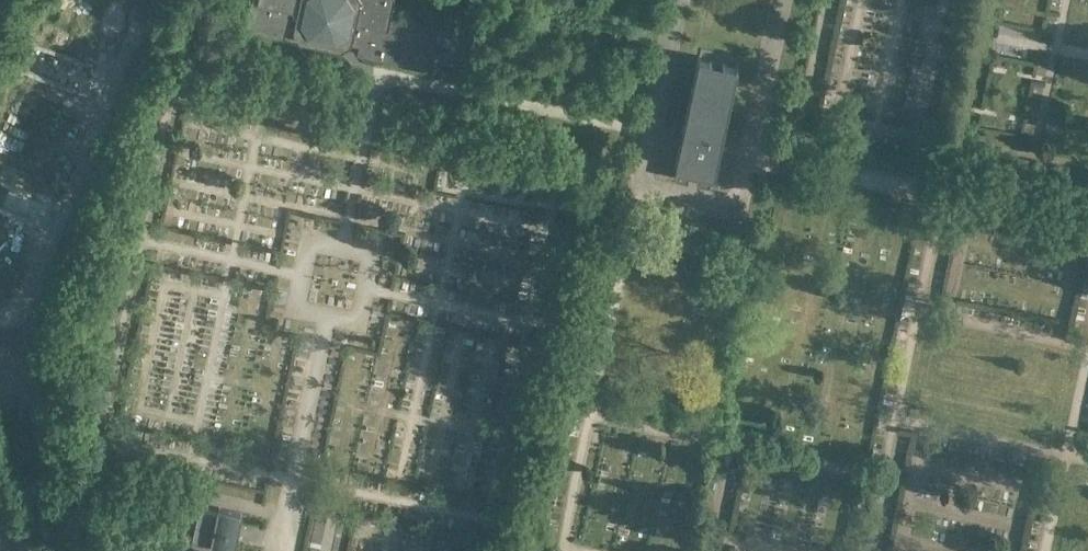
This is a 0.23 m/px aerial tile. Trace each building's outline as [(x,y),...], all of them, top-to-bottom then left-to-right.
[(426,68),(435,25),(392,16),(396,0),(259,0),(259,1),(254,0),(247,29),(425,68),(426,68)] [(711,185),(714,173),(738,64),(699,55),(676,164),(673,177),(711,185)] [(220,507),(219,512),(199,508),(192,540),(212,544),(211,548),(224,550),(234,550),(242,511),(220,507)]
